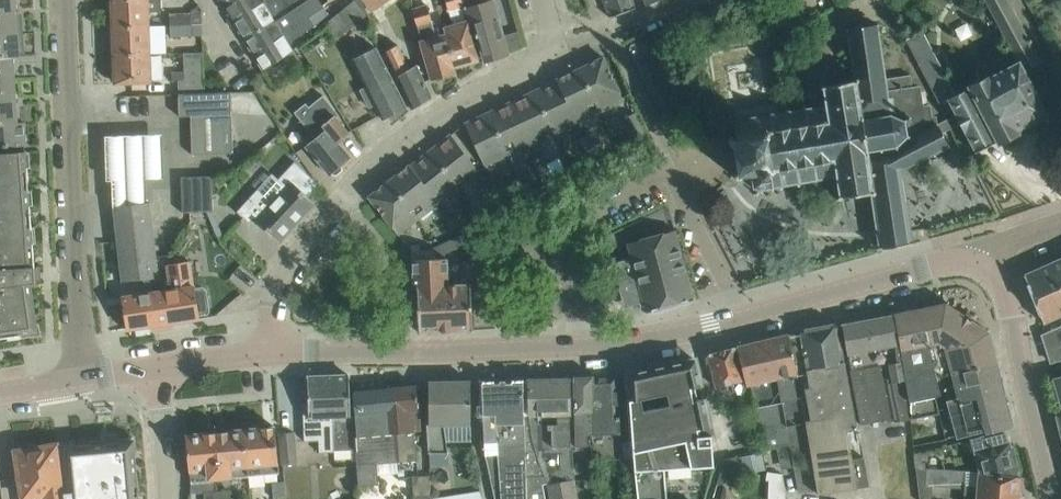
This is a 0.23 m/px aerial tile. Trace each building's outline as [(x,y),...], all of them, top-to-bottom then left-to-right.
[(15,0),(0,0),(0,11),(16,10),(15,0)] [(161,0),(113,0),(114,27),(148,25),(148,12),(159,12),(158,11),(162,10),(161,0)] [(225,3),(223,5),(233,22),(268,0),(223,0),(225,3)] [(298,0),(268,0),(233,22),(244,39),(275,19),(273,16),(298,1),(298,0)] [(254,55),(283,36),(310,18),(315,25),(328,13),(319,0),(305,0),(275,19),(244,39),(254,55)] [(378,0),(359,0),(358,1),(365,15),(366,14),(370,21),(385,14),(378,0)] [(463,0),(446,0),(449,10),(451,10),(455,25),(446,28),(448,34),(454,51),(449,53),(453,67),(479,59),(471,34),(463,0)] [(485,60),(508,54),(493,0),(483,3),(482,0),(463,0),(471,34),(475,33),(476,37),(478,36),(485,60)] [(594,4),(604,0),(610,17),(635,7),(633,0),(592,0),(594,4)] [(907,41),(941,102),(948,98),(956,113),(960,122),(975,152),(996,141),(998,144),(1020,132),(1019,130),(1047,115),(1022,68),(1038,59),(1006,0),(985,0),(1019,61),(990,77),(989,74),(968,86),(968,87),(954,94),(919,31),(905,38),(907,41)] [(365,15),(358,1),(326,25),(337,39),(365,15)] [(191,12),(169,12),(170,24),(202,23),(201,8),(198,4),(191,9),(191,12)] [(428,5),(415,8),(434,79),(455,73),(453,67),(449,53),(454,51),(448,34),(435,38),(430,22),(432,22),(428,5)] [(16,10),(14,10),(0,11),(0,34),(18,33),(23,33),(22,21),(17,21),(16,10)] [(852,18),(854,27),(845,28),(854,80),(825,85),(821,82),(819,85),(822,88),(825,104),(736,119),(734,117),(732,119),(734,120),(736,138),(731,134),(726,140),(732,144),(733,150),(735,151),(737,161),(735,163),(736,169),(732,175),(738,179),(742,174),(759,171),(759,173),(753,178),(751,177),(750,179),(752,180),(754,186),(752,187),(753,188),(755,187),(760,189),(761,192),(763,192),(763,189),(836,176),(838,194),(835,199),(838,201),(842,196),(870,192),(879,247),(878,247),(878,248),(914,243),(914,242),(912,242),(901,170),(949,146),(942,132),(960,122),(956,113),(939,122),(935,123),(934,117),(930,118),(928,106),(921,107),(917,87),(912,88),(909,75),(884,79),(874,24),(866,26),(864,15),(852,18)] [(192,24),(170,24),(170,36),(192,35),(192,24)] [(166,52),(164,25),(148,25),(114,27),(115,54),(157,53),(160,53),(166,52)] [(18,33),(0,34),(0,56),(19,55),(19,45),(24,45),(23,33),(18,33)] [(283,36),(254,55),(264,72),(293,50),(283,36)] [(385,53),(410,104),(412,109),(432,97),(417,66),(408,70),(397,46),(385,53)] [(376,47),(356,57),(353,58),(383,119),(406,107),(390,75),(376,47)] [(264,72),(272,84),(302,62),(293,50),(264,72)] [(203,93),(201,52),(182,52),(183,79),(178,80),(178,94),(203,93)] [(160,53),(157,53),(115,54),(116,83),(150,82),(149,66),(161,65),(160,53)] [(13,56),(0,57),(0,78),(14,77),(13,56)] [(603,56),(557,78),(577,122),(624,100),(603,56)] [(14,77),(0,78),(0,101),(16,100),(14,77)] [(557,79),(511,101),(531,144),(577,122),(557,79)] [(203,93),(178,94),(179,116),(231,114),(231,92),(203,93)] [(323,97),(310,107),(305,102),(294,111),(315,138),(306,146),(329,174),(350,157),(338,142),(349,133),(343,126),(344,125),(336,114),(323,97)] [(16,100),(0,101),(0,123),(17,122),(16,100)] [(511,101),(465,123),(485,165),(531,144),(511,101)] [(24,121),(0,124),(0,147),(25,145),(24,121)] [(450,134),(409,164),(439,202),(479,171),(450,134)] [(589,135),(580,139),(589,159),(598,155),(589,135)] [(26,151),(0,153),(0,337),(21,334),(22,334),(21,326),(36,324),(36,323),(30,283),(35,282),(35,280),(31,281),(30,268),(34,267),(33,244),(36,244),(35,228),(31,228),(30,206),(33,206),(32,189),(29,190),(27,168),(30,168),(29,151),(26,152),(26,151)] [(552,177),(543,157),(534,161),(543,181),(552,177)] [(256,191),(237,211),(249,222),(253,218),(280,243),(316,203),(308,196),(319,184),(295,161),(262,196),(256,191)] [(439,202),(409,164),(368,196),(398,234),(439,202)] [(211,175),(181,176),(182,211),(213,210),(211,175)] [(506,182),(495,187),(503,205),(514,200),(506,182)] [(496,208),(488,191),(477,196),(473,198),(472,200),(475,205),(468,208),(473,219),(496,208)] [(114,206),(122,280),(142,278),(144,278),(151,277),(153,277),(152,269),(157,268),(150,202),(114,206)] [(487,233),(483,225),(464,233),(469,242),(487,233)] [(694,299),(675,230),(627,242),(630,265),(616,269),(623,296),(629,294),(632,303),(643,300),(646,312),(694,299)] [(469,242),(464,233),(434,247),(439,256),(469,242)] [(1026,274),(1043,323),(1060,315),(1060,258),(1026,274)] [(415,259),(417,287),(448,286),(447,259),(415,259)] [(153,291),(149,292),(154,325),(199,318),(198,314),(207,313),(209,310),(206,289),(202,286),(194,287),(193,284),(189,261),(166,264),(168,279),(165,280),(166,289),(153,291)] [(144,278),(142,278),(144,292),(149,292),(153,291),(151,277),(144,278)] [(470,285),(448,286),(417,287),(419,332),(471,330),(470,285)] [(123,293),(128,329),(154,325),(149,292),(144,292),(135,294),(135,291),(123,293)] [(945,303),(922,308),(937,377),(951,373),(956,371),(996,361),(988,332),(965,316),(946,303),(945,303)] [(922,308),(897,313),(916,418),(939,414),(936,395),(941,394),(937,377),(922,308)] [(843,323),(842,324),(847,354),(849,368),(853,385),(860,424),(875,422),(891,419),(894,418),(895,422),(896,422),(900,421),(916,418),(897,313),(894,314),(893,314),(894,318),(887,320),(874,322),(871,327),(870,327),(870,328),(862,330),(862,329),(861,329),(856,326),(844,328),(843,323)] [(799,334),(796,338),(800,358),(806,357),(808,373),(810,386),(804,388),(810,420),(806,420),(805,420),(812,458),(813,464),(818,494),(857,487),(868,486),(864,456),(852,458),(847,430),(857,428),(848,379),(844,357),(838,325),(799,332),(799,334)] [(1042,334),(1051,361),(1060,358),(1060,327),(1042,334)] [(789,334),(737,346),(745,378),(751,405),(762,449),(777,447),(790,444),(794,466),(798,490),(808,489),(813,489),(809,465),(804,466),(803,459),(812,458),(805,420),(806,420),(801,396),(797,397),(793,374),(795,373),(796,377),(797,377),(797,374),(793,355),(790,339),(789,334)] [(737,346),(707,354),(713,375),(716,386),(727,383),(745,378),(737,346)] [(627,374),(632,432),(635,471),(638,498),(666,498),(664,468),(713,465),(711,434),(710,435),(708,427),(709,426),(703,398),(693,400),(690,387),(701,385),(695,360),(653,369),(653,370),(627,374)] [(953,385),(944,387),(946,399),(1002,384),(996,361),(956,371),(951,373),(953,385)] [(348,374),(307,376),(308,418),(307,418),(307,419),(319,419),(319,448),(321,448),(334,448),(334,450),(355,449),(353,414),(350,414),(349,396),(349,391),(348,374)] [(594,375),(594,374),(573,375),(575,444),(587,445),(587,434),(591,434),(591,432),(594,375)] [(617,374),(594,375),(591,432),(591,434),(620,433),(617,374)] [(575,478),(572,451),(575,448),(575,445),(570,446),(569,400),(569,378),(528,379),(529,414),(529,421),(531,441),(538,463),(540,462),(542,483),(547,482),(549,498),(578,498),(575,478)] [(482,380),(483,414),(485,454),(495,498),(543,498),(541,483),(542,483),(540,462),(538,463),(531,441),(529,421),(529,414),(524,414),(523,379),(502,380),(482,380)] [(470,380),(429,381),(428,454),(445,451),(444,424),(470,424),(470,380)] [(1002,384),(946,399),(948,404),(956,437),(958,437),(986,430),(987,433),(1004,428),(1013,426),(1008,407),(1002,384)] [(418,407),(416,385),(392,387),(397,460),(416,460),(415,431),(421,431),(418,407)] [(397,460),(392,387),(353,391),(359,485),(378,483),(377,462),(397,460)] [(275,426),(244,429),(248,474),(279,471),(275,426)] [(216,431),(220,477),(248,474),(244,429),(216,431)] [(216,431),(186,434),(190,494),(216,491),(222,490),(220,477),(216,431)] [(280,434),(283,463),(297,462),(294,432),(280,434)] [(1008,442),(1006,433),(983,439),(983,436),(972,439),(981,473),(1018,476),(1017,471),(1019,470),(1013,445),(1010,446),(1009,441),(1008,442)] [(59,455),(64,498),(140,498),(134,439),(71,445),(71,454),(59,455)] [(15,450),(24,498),(45,495),(45,498),(64,498),(59,455),(57,444),(15,450)] [(917,467),(920,496),(920,498),(932,498),(933,484),(965,487),(964,498),(1021,498),(1021,494),(1019,494),(1021,476),(1018,476),(981,473),(917,467)] [(429,474),(413,475),(414,498),(432,498),(429,474)] [(285,480),(272,481),(274,498),(281,497),(287,497),(285,480)] [(217,498),(229,498),(228,489),(222,490),(216,491),(216,492),(217,498)]
